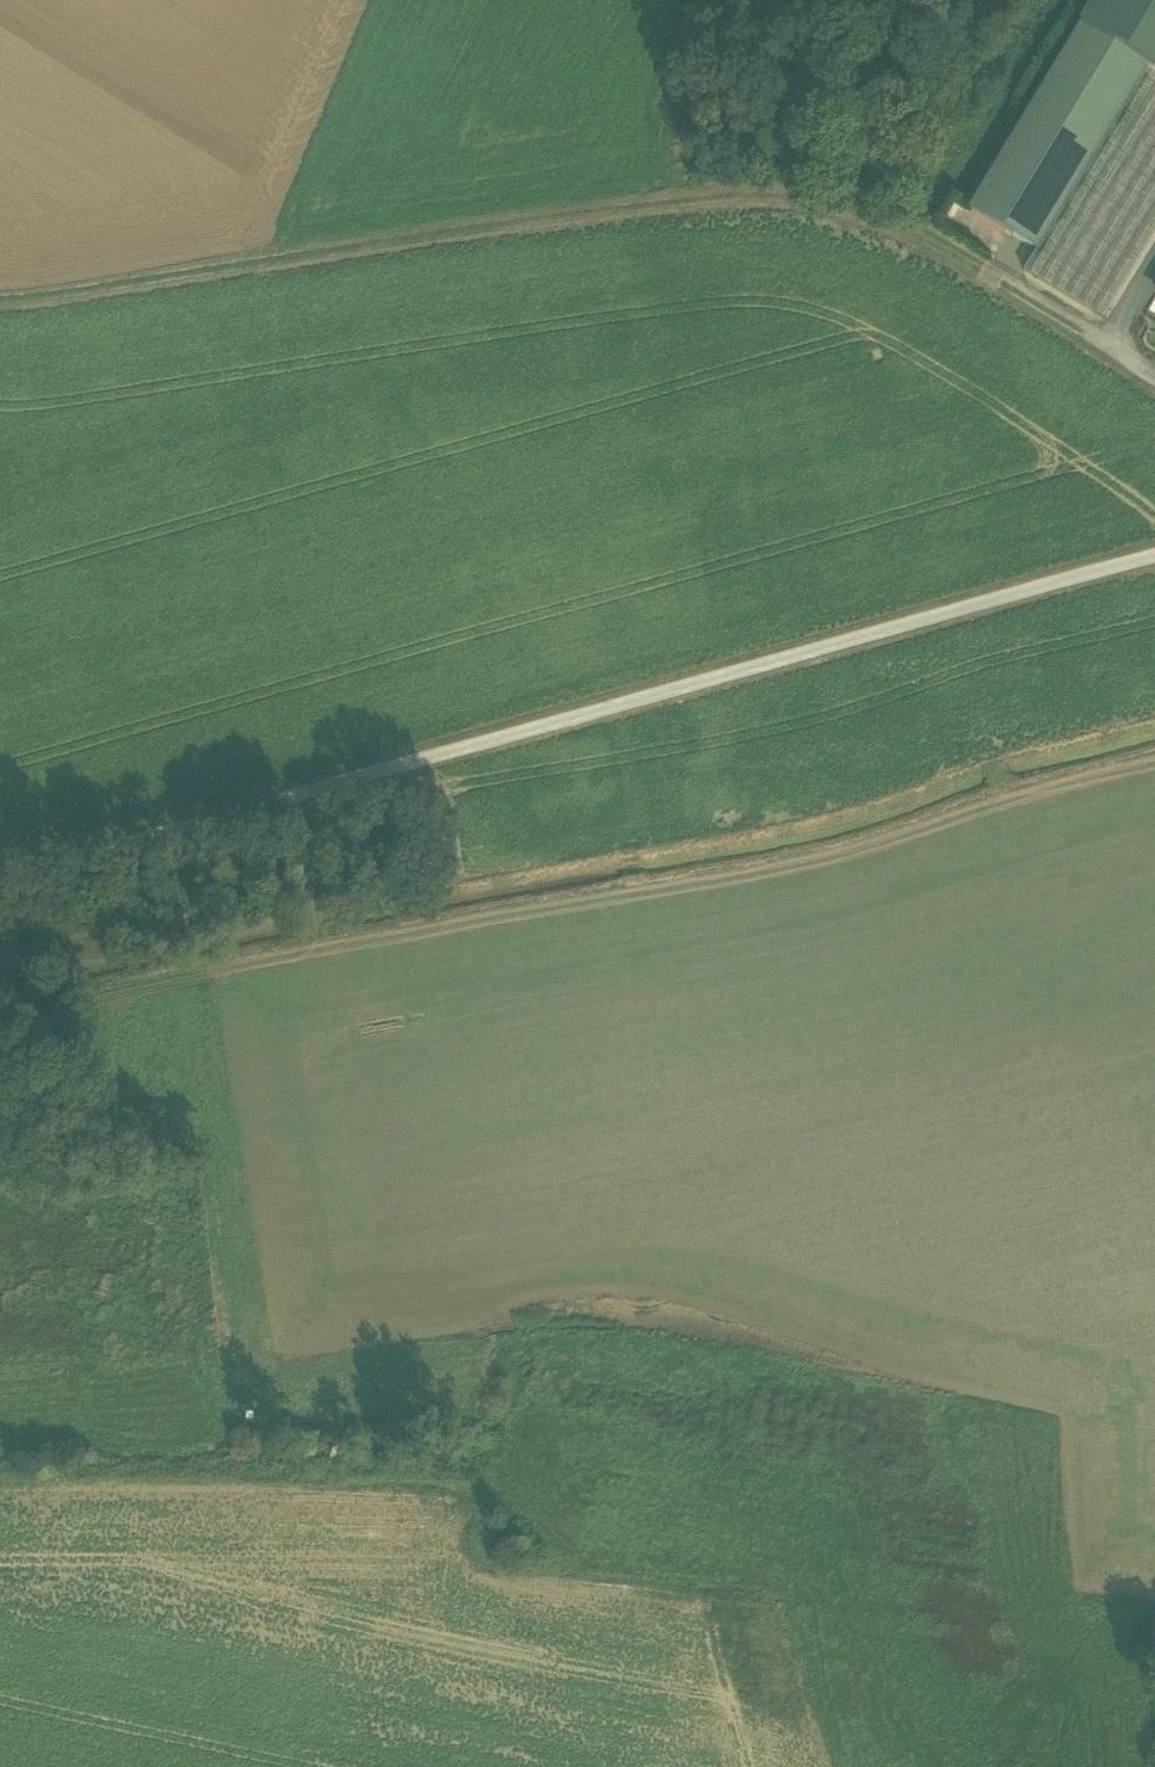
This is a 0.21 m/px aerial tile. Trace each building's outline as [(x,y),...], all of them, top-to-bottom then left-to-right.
[(1036,251),(1148,67),(1081,26),(969,210),(1036,251)] [(1148,67),(1036,251),(1024,270),(1103,318),(1154,232),(1154,71),(1148,67)]
